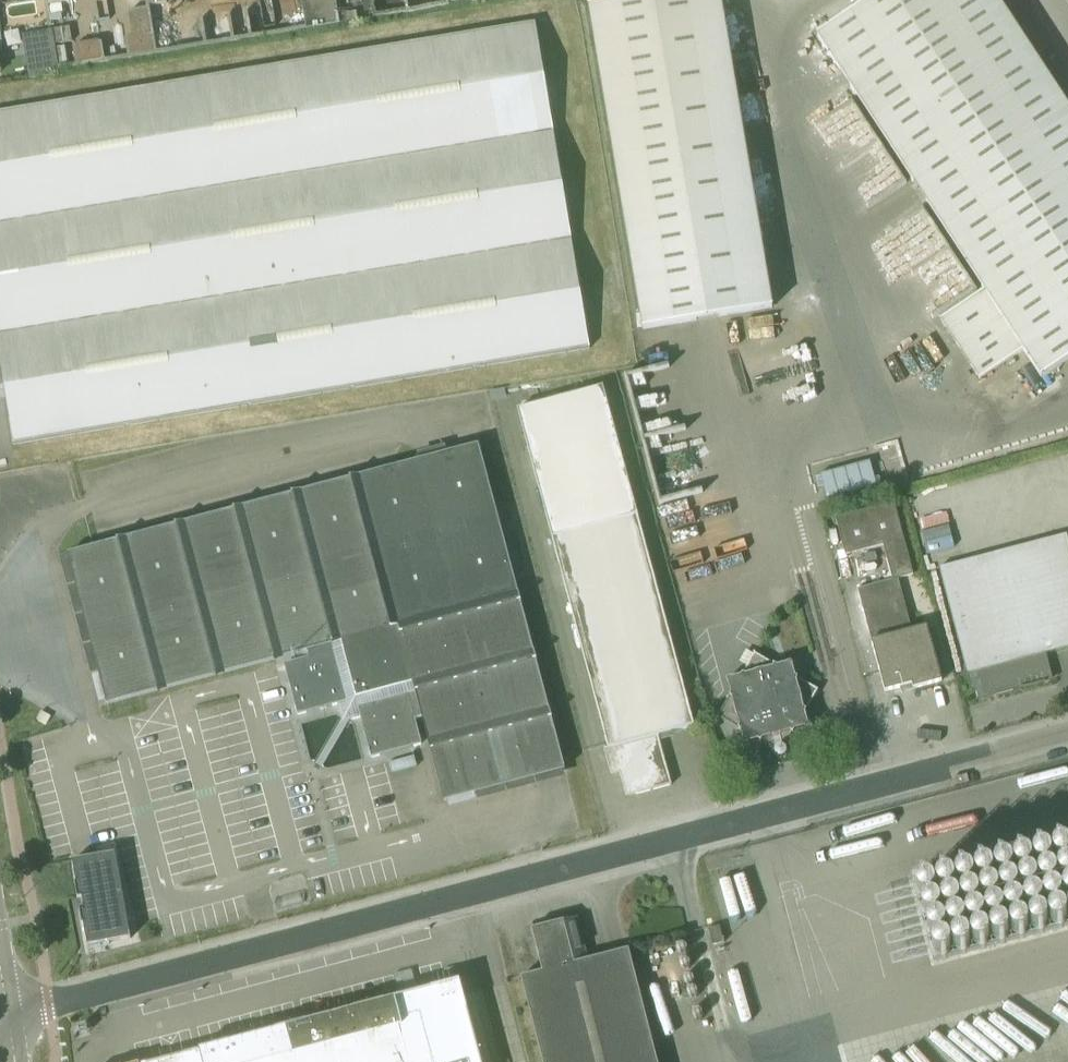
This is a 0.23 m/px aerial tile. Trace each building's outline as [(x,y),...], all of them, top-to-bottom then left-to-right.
[(307,31),(340,26),(336,0),(302,0),(307,31)] [(721,0),(625,0),(589,6),(643,328),(773,305),(721,0)] [(1067,360),(1067,107),(998,0),(872,0),(816,37),(985,290),(941,319),(981,379),(1024,350),(1042,377),(1067,360)] [(63,4),(52,6),(50,8),(52,15),(64,13),(63,4)] [(153,43),(152,22),(132,23),(133,44),(153,43)] [(0,113),(0,361),(14,444),(591,348),(536,23),(0,113)] [(71,27),(54,30),(54,31),(56,45),(73,42),(71,27)] [(54,31),(43,32),(25,35),(32,80),(61,76),(56,45),(54,31)] [(695,726),(689,705),(604,386),(518,408),(609,747),(604,748),(608,764),(617,761),(623,785),(627,790),(632,793),(638,794),(672,785),(659,736),(695,726)] [(68,555),(107,704),(129,698),(308,650),(310,657),(285,664),(298,714),(338,703),(343,722),(361,717),(372,757),(422,743),(416,719),(423,717),(445,801),(565,769),(479,444),(68,555)] [(821,475),(827,499),(877,485),(870,461),(821,475)] [(942,681),(927,625),(910,630),(896,581),(914,577),(894,502),(836,517),(846,554),(883,544),(893,582),(858,591),(885,692),(912,685),(913,689),(942,681)] [(939,569),(968,675),(972,673),(979,699),(1051,679),(1044,654),(1067,648),(1067,537),(1067,534),(939,569)] [(793,662),(779,666),(762,656),(753,672),(728,679),(735,704),(729,715),(740,721),(745,744),(770,738),(784,735),(788,729),(792,731),(791,732),(793,733),(795,730),(810,728),(806,713),(807,711),(806,710),(816,692),(817,693),(819,690),(796,677),(793,662)] [(1067,847),(1064,846),(1061,846),(1058,847),(1055,848),(1053,851),(1053,854),(1053,857),(1054,860),(1056,862),(1058,863),(1061,864),(1064,864),(1067,863),(1067,861),(1067,848),(1067,847)] [(1050,855),(1048,852),(1045,851),(1042,851),(1038,852),(1036,853),(1034,856),(1033,859),(1033,862),(1035,865),(1036,867),(1039,868),(1042,869),(1045,869),(1047,868),(1050,866),(1051,863),(1052,860),(1051,857),(1050,855)] [(84,925),(88,946),(131,939),(116,853),(73,861),(77,882),(75,882),(78,899),(83,899),(84,908),(80,908),(83,925),(84,925)] [(1031,859),(1028,857),(1025,856),(1022,856),(1019,856),(1017,858),(1015,861),(1014,864),(1014,867),(1015,870),(1017,872),(1020,873),(1023,874),(1025,874),(1028,872),(1030,870),(1032,868),(1032,865),(1032,862),(1031,859)] [(1011,864),(1009,862),(1006,861),(1003,861),(1000,861),(997,863),(995,866),(995,869),(995,872),(996,875),(998,877),(1000,878),(1003,879),(1006,879),(1009,877),(1011,875),(1012,873),(1013,870),(1013,867),(1011,864)] [(1066,865),(1063,865),(1060,867),(1058,870),(1057,873),(1058,876),(1059,879),(1061,881),(1063,882),(1066,883),(1067,883),(1067,865),(1066,865)] [(992,870),(990,868),(987,867),(983,867),(980,867),(978,869),(976,872),(975,875),(975,878),(976,881),(978,883),(981,884),(984,885),(987,885),(989,883),(992,881),(993,879),(994,876),(993,873),(992,870)] [(1055,873),(1053,871),(1050,870),(1047,870),(1043,870),(1041,872),(1039,875),(1038,878),(1038,881),(1039,884),(1041,886),(1044,887),(1047,888),(1050,888),(1052,887),(1055,885),(1056,882),(1057,879),(1056,876),(1055,873)] [(972,875),(970,873),(967,872),(964,871),(961,872),(958,874),(957,877),(956,880),(956,883),(957,886),(959,888),(962,889),(964,890),(967,890),(970,888),(972,886),(974,884),(974,881),(974,878),(972,875)] [(1036,878),(1033,876),(1030,875),(1027,874),(1024,875),(1022,877),(1020,880),(1019,883),(1019,886),(1020,889),(1022,891),(1025,892),(1028,893),(1030,893),(1033,891),(1035,889),(1037,887),(1037,884),(1037,881),(1036,878)] [(953,880),(951,878),(948,877),(945,876),(942,877),(939,879),(937,882),(936,885),(937,888),(938,890),(940,893),(942,894),(945,895),(948,894),(951,893),(953,891),(954,889),(955,886),(955,883),(953,880)] [(1016,883),(1014,881),(1011,880),(1008,879),(1005,880),(1002,882),(1000,885),(1000,888),(1000,891),(1001,894),(1003,896),(1005,897),(1008,898),(1011,898),(1014,896),(1016,894),(1017,892),(1018,889),(1018,886),(1016,883)] [(934,885),(932,883),(929,882),(926,881),(922,882),(920,884),(918,887),(917,890),(917,893),(919,895),(920,898),(923,899),(926,900),(929,899),(931,898),(934,896),(935,894),(936,891),(935,888),(934,885)] [(997,889),(994,887),(992,886),(988,885),(985,886),(983,888),(981,891),(980,894),(980,897),(981,900),(983,902),(986,903),(989,904),(992,904),(994,902),(996,900),(998,898),(998,895),(998,892),(997,889)] [(1060,893),(1058,891),(1055,890),(1052,889),(1049,890),(1046,892),(1044,894),(1044,898),(1044,901),(1045,903),(1047,906),(1049,907),(1052,908),(1055,907),(1058,906),(1060,904),(1061,902),(1062,899),(1062,896),(1060,893)] [(977,894),(975,892),(972,891),(969,890),(966,891),(963,893),(962,896),(961,899),(961,902),(962,905),(964,907),(967,908),(969,909),(972,909),(975,907),(977,905),(979,903),(979,900),(979,897),(977,894)] [(1041,898),(1039,896),(1036,894),(1033,894),(1030,895),(1027,897),(1025,899),(1024,902),(1024,906),(1026,908),(1028,910),(1030,912),(1033,913),(1036,912),(1039,911),(1041,909),(1042,907),(1043,904),(1042,901),(1041,898)] [(958,899),(956,897),(953,896),(950,895),(947,896),(944,898),(942,900),(941,904),(942,907),(943,909),(945,912),(947,913),(950,914),(953,913),(956,912),(958,910),(959,908),(960,905),(960,902),(958,899)] [(1022,903),(1019,901),(1016,899),(1013,899),(1010,900),(1008,902),(1006,904),(1005,907),(1005,911),(1006,913),(1008,915),(1011,917),(1014,918),(1017,917),(1019,916),(1021,914),(1023,912),(1023,909),(1023,906),(1022,903)] [(939,904),(937,902),(934,901),(930,900),(927,901),(925,903),(923,905),(922,909),(922,912),(923,914),(925,917),(928,918),(931,919),(934,918),(936,917),(939,915),(940,913),(941,910),(940,907),(939,904)] [(1002,909),(1000,907),(997,905),(994,905),(991,906),(988,908),(986,910),(985,913),(986,916),(987,919),(989,921),(991,923),(994,923),(997,923),(1000,922),(1002,920),(1003,917),(1004,915),(1004,912),(1002,909)] [(1066,913),(1063,910),(1061,909),(1057,909),(1054,910),(1052,911),(1050,914),(1049,917),(1049,920),(1050,923),(1052,925),(1055,927),(1058,927),(1061,927),(1063,926),(1065,924),(1067,921),(1067,918),(1067,915),(1066,913)] [(983,914),(981,912),(978,910),(974,910),(971,911),(969,913),(967,915),(966,918),(966,921),(967,924),(969,926),(972,928),(975,928),(978,928),(980,927),(983,925),(984,922),(985,920),(984,917),(983,914)] [(1046,917),(1044,915),(1041,914),(1038,914),(1035,914),(1032,916),(1031,919),(1030,922),(1030,925),(1031,928),(1033,930),(1036,931),(1038,932),(1041,932),(1044,931),(1046,929),(1048,926),(1048,923),(1048,920),(1046,917)] [(964,919),(961,917),(958,915),(955,915),(952,916),(950,918),(948,920),(947,923),(947,926),(948,929),(950,931),(953,933),(956,933),(958,933),(961,932),(963,930),(965,927),(965,924),(965,922),(964,919)] [(629,949),(587,960),(576,918),(555,923),(553,918),(542,921),(543,926),(532,929),(543,973),(522,978),(543,1061),(658,1061),(629,949)] [(1027,923),(1025,920),(1022,919),(1019,919),(1016,920),(1013,921),(1011,924),(1010,927),(1011,930),(1012,933),(1014,935),(1016,936),(1019,937),(1022,937),(1025,936),(1027,934),(1028,931),(1029,928),(1028,925),(1027,923)] [(944,924),(942,922),(939,920),(936,920),(933,921),(930,923),(928,925),(928,928),(928,931),(929,934),(931,936),(933,938),(936,938),(939,938),(942,937),(944,935),(945,932),(946,929),(946,927),(944,924)] [(1008,928),(1005,926),(1002,925),(999,925),(996,925),(994,927),(992,930),(991,933),(991,936),(992,939),(994,941),(997,942),(1000,943),(1002,943),(1005,942),(1007,940),(1009,937),(1009,934),(1009,931),(1008,928)] [(724,943),(720,927),(709,929),(713,946),(724,943)] [(988,933),(986,931),(983,930),(980,930),(977,930),(974,932),(972,935),(972,938),(972,941),(973,944),(975,946),(977,947),(980,948),(983,948),(986,947),(988,945),(989,942),(990,939),(990,936),(988,933)] [(969,938),(967,936),(964,935),(961,934),(958,935),(955,937),(953,940),(952,943),(953,946),(954,949),(956,951),(958,952),(961,953),(964,953),(967,951),(969,949),(970,947),(971,944),(970,941),(969,938)] [(950,943),(947,941),(944,940),(941,940),(938,940),(936,942),(934,945),(933,948),(933,951),(934,954),(936,956),(939,957),(942,958),(945,958),(947,956),(949,954),(951,952),(951,949),(951,946),(950,943)] [(486,989),(420,1003),(417,990),(245,1038),(156,1061),(506,1061),(486,989)]
